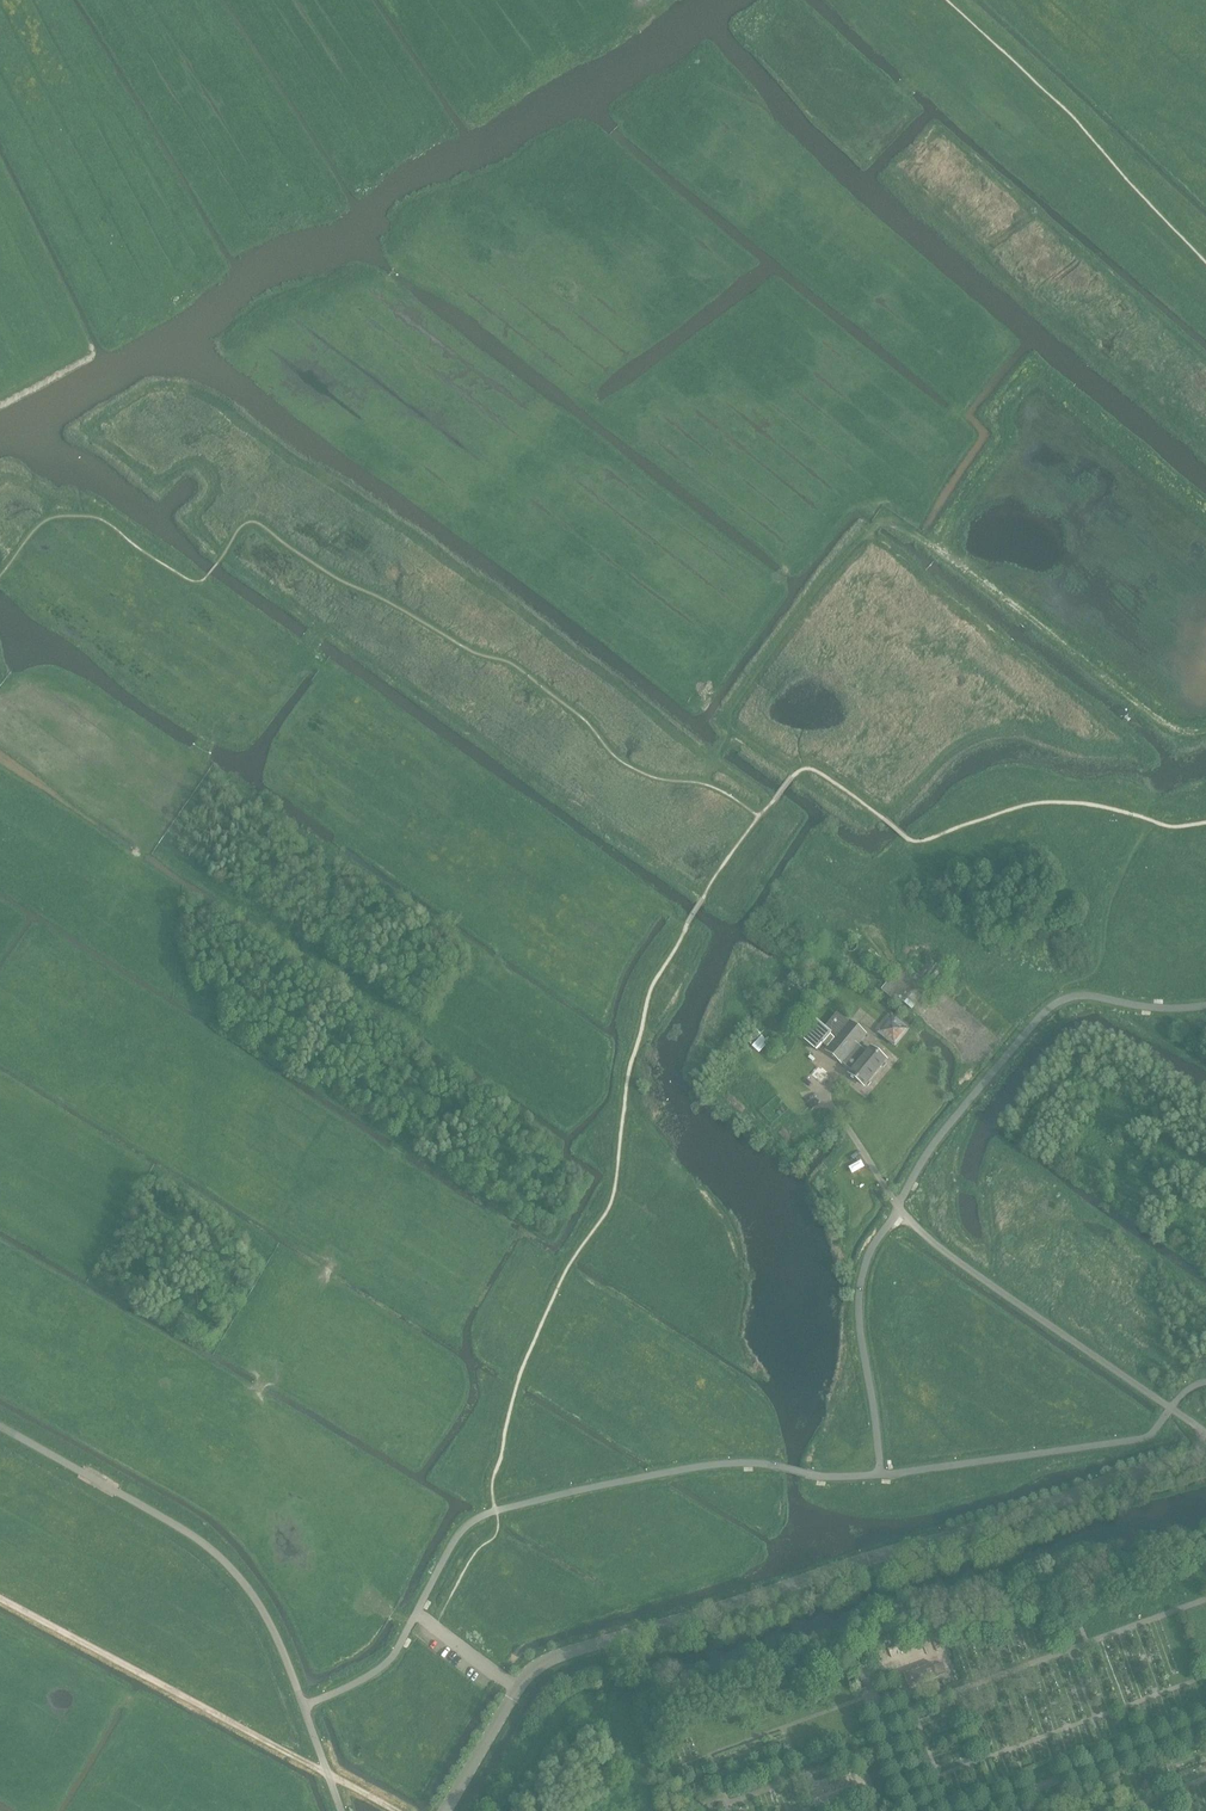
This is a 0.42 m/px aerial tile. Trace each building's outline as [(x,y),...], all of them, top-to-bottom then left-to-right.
[(879,1035),(895,1048),(908,1032),(892,1019),(879,1035)] [(815,1021),(801,1037),(818,1051),(823,1044),(828,1048),(825,1050),(842,1064),(843,1064),(852,1072),(850,1074),(865,1086),(886,1060),(872,1048),(866,1055),(865,1055),(864,1056),(856,1049),(859,1045),(858,1045),(867,1035),(850,1021),(835,1039),(815,1021)] [(933,1663),(904,1674),(909,1688),(938,1678),(933,1663)]
